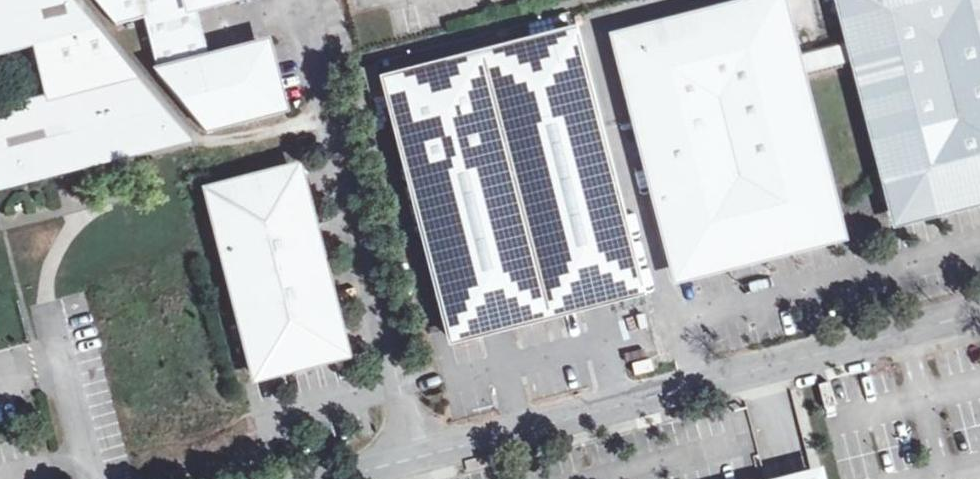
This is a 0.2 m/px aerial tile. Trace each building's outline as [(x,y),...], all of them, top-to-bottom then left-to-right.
[(33,48),(39,66),(31,78),(45,86),(49,105),(0,117),(0,175),(65,160),(66,169),(77,166),(87,163),(85,155),(181,131),(109,45),(72,0),(0,0),(0,56),(33,48)] [(194,4),(208,0),(94,0),(115,25),(143,18),(194,4)] [(618,46),(773,3),(772,0),(731,0),(615,31),(618,46)] [(850,38),(856,64),(861,77),(858,84),(863,86),(871,117),(868,122),(873,124),(881,157),(879,163),(884,167),(897,220),(979,198),(979,0),(841,0),(850,38)] [(773,3),(618,46),(632,99),(629,102),(633,104),(642,136),(639,141),(644,146),(651,175),(648,180),(654,183),(678,276),(834,234),(821,181),(821,174),(818,173),(809,140),(812,136),(808,133),(799,102),(802,97),(798,95),(794,80),(856,64),(850,38),(788,54),(773,3)] [(194,4),(143,18),(155,66),(207,55),(197,15),(194,4)] [(422,229),(445,223),(472,333),(639,291),(576,35),(408,76),(394,80),(417,172),(408,175),(422,229)] [(208,60),(207,55),(155,66),(158,77),(194,121),(201,128),(241,118),(257,113),(280,108),(263,46),(208,60)] [(362,66),(369,93),(382,89),(376,66),(362,66)] [(257,113),(241,118),(243,124),(258,120),(257,113)] [(341,354),(294,170),(207,192),(254,377),(322,359),(341,354)] [(449,338),(472,333),(445,223),(422,229),(449,338)]
